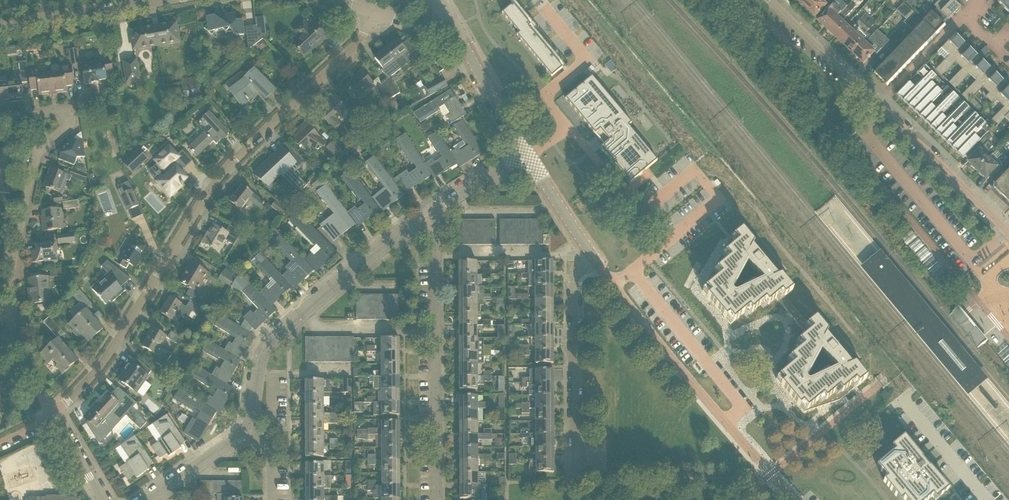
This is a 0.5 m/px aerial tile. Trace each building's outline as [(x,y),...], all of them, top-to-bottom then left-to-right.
[(408,5),(402,11),(408,13),(419,4),(416,0),(404,0),(408,5)] [(798,1),(807,9),(815,0),(799,0),(798,1)] [(807,9),(816,17),(827,5),(832,0),(815,0),(807,9)] [(906,2),(913,9),(916,6),(913,4),(914,3),(911,0),(910,0),(906,2)] [(935,5),(937,8),(933,12),(944,22),(948,18),(949,19),(956,13),(957,13),(961,9),(960,8),(961,7),(954,0),(940,0),(935,5)] [(998,1),(1008,12),(1008,0),(999,0),(998,1)] [(846,8),(827,28),(836,37),(846,26),(842,21),(850,12),(850,13),(856,7),(852,3),(851,2),(848,6),(846,8)] [(829,9),(818,20),(827,28),(846,8),(842,5),(840,5),(838,7),(835,3),(829,9)] [(904,3),(897,10),(905,18),(912,11),(904,3)] [(513,4),(502,13),(519,33),(517,35),(552,77),(562,68),(528,27),(530,26),(513,4)] [(207,24),(204,28),(212,34),(215,31),(222,30),(226,33),(227,33),(232,32),(237,35),(244,35),(243,27),(242,19),(235,19),(235,14),(228,15),(224,12),(221,15),(218,19),(214,16),(206,17),(207,24)] [(925,22),(875,74),(887,85),(937,34),(946,25),(944,22),(933,12),(925,20),(925,21),(924,21),(925,22)] [(922,20),(914,12),(904,22),(912,30),(922,20)] [(846,26),(836,37),(845,46),(871,18),(866,13),(859,21),(851,30),(846,26)] [(264,17),(255,18),(256,26),(256,29),(264,38),(266,37),(264,17)] [(871,18),(845,46),(853,53),(864,42),(870,36),(866,32),(869,29),(876,21),(872,17),(871,18)] [(299,38),(292,44),(304,57),(311,51),(309,49),(314,45),(315,46),(316,47),(323,41),(328,36),(315,22),(310,27),(309,28),(303,22),(296,28),(302,34),(299,38)] [(179,42),(179,38),(176,23),(156,26),(158,45),(179,42)] [(158,45),(156,26),(135,30),(137,37),(131,38),(133,49),(158,45)] [(248,50),(264,38),(256,29),(256,26),(246,27),(248,50)] [(950,56),(946,60),(936,70),(942,75),(956,61),(970,46),(956,33),(942,48),(950,56)] [(864,42),(853,53),(864,63),(874,52),(877,54),(882,49),(875,42),(878,38),(874,34),(865,43),(864,42)] [(262,40),(256,45),(261,50),(267,46),(262,40)] [(398,41),(386,49),(401,68),(412,60),(409,55),(415,50),(408,41),(401,45),(398,41)] [(963,68),(949,83),(955,88),(970,73),(969,73),(983,59),(970,46),(956,61),(963,68)] [(73,50),(69,50),(71,65),(79,64),(77,49),(73,50)] [(386,49),(375,58),(383,69),(381,70),(387,78),(388,79),(391,76),(401,69),(401,68),(386,49)] [(127,81),(140,79),(136,59),(123,61),(127,81)] [(969,73),(970,73),(977,80),(962,95),(968,101),(983,86),(982,85),(996,72),(983,59),(969,73)] [(611,60),(605,66),(611,73),(617,69),(617,68),(611,60)] [(17,81),(7,82),(10,102),(24,100),(21,83),(29,82),(28,71),(27,61),(19,62),(20,73),(21,76),(16,76),(17,81)] [(103,63),(103,62),(82,66),(85,85),(99,82),(98,80),(106,79),(104,71),(112,69),(111,62),(103,63)] [(74,85),(71,65),(59,67),(59,73),(50,74),(53,93),(67,92),(66,86),(74,85)] [(898,94),(897,95),(909,106),(932,82),(937,76),(926,65),(917,74),(923,79),(915,87),(910,81),(897,94),(898,94)] [(28,71),(29,82),(30,90),(38,89),(39,95),(53,93),(50,74),(41,75),(41,69),(28,71)] [(266,98),(274,90),(254,70),(246,78),(233,89),(238,95),(236,97),(242,105),(248,100),(249,102),(249,101),(246,97),(257,88),(266,98)] [(361,71),(347,85),(351,90),(348,93),(354,100),(352,102),(356,106),(361,100),(358,97),(372,83),(373,83),(372,83),(361,71)] [(1008,84),(996,72),(982,85),(983,86),(990,93),(986,97),(992,102),(996,98),(995,98),(1008,84)] [(181,79),(184,97),(199,94),(196,76),(181,79)] [(387,78),(380,83),(381,85),(382,85),(389,99),(399,93),(391,80),(393,79),(391,76),(388,79),(387,78)] [(592,76),(565,98),(604,144),(601,147),(602,148),(631,183),(657,161),(628,126),(631,124),(592,76)] [(442,78),(424,88),(429,96),(443,88),(447,86),(442,77),(442,78)] [(7,82),(7,80),(3,81),(3,83),(0,83),(0,103),(10,102),(7,82)] [(934,84),(932,82),(909,106),(920,116),(932,104),(941,94),(943,92),(934,84)] [(996,98),(1005,107),(993,119),(998,125),(1005,118),(1008,114),(1008,85),(1008,84),(995,98),(996,98)] [(381,85),(376,87),(381,99),(386,97),(388,100),(389,99),(382,85),(381,85)] [(932,104),(920,116),(931,127),(943,114),(952,105),(959,97),(948,86),(943,92),(941,94),(946,99),(937,109),(932,104)] [(459,103),(450,90),(414,113),(420,123),(439,111),(443,117),(447,115),(452,123),(463,116),(456,105),(459,103)] [(419,92),(415,95),(420,101),(424,99),(419,92)] [(328,105),(319,114),(329,124),(330,124),(335,129),(341,123),(336,118),(346,108),(335,96),(327,103),(328,105)] [(943,114),(931,127),(942,137),(954,125),(963,115),(970,108),(959,97),(952,105),(957,110),(948,119),(943,114)] [(356,108),(352,112),(360,120),(364,116),(356,108)] [(954,125),(942,137),(953,148),(981,118),(970,108),(963,115),(968,120),(959,130),(954,125)] [(205,133),(189,148),(197,156),(213,141),(216,144),(222,139),(224,138),(225,139),(228,136),(227,134),(229,133),(208,112),(202,118),(212,129),(207,135),(205,133)] [(985,122),(981,118),(953,148),(963,158),(981,140),(975,134),(982,127),(988,133),(994,126),(990,122),(988,120),(985,122)] [(993,119),(990,122),(994,126),(996,128),(998,125),(993,119)] [(456,145),(458,148),(450,153),(458,164),(468,158),(470,161),(483,152),(463,120),(454,126),(463,141),(456,145)] [(298,134),(293,139),(300,146),(299,146),(300,148),(301,147),(304,151),(305,152),(311,147),(315,150),(316,149),(317,150),(324,143),(322,141),(319,137),(305,123),(300,128),(302,130),(299,133),(298,134)] [(432,159),(424,164),(432,176),(442,170),(444,172),(457,164),(457,165),(458,164),(450,153),(437,132),(427,138),(436,153),(438,151),(442,157),(434,163),(432,159)] [(432,176),(424,164),(405,134),(396,140),(411,164),(413,163),(417,168),(408,174),(406,171),(398,176),(406,188),(416,181),(418,184),(431,176),(432,176)] [(992,138),(988,134),(981,142),(985,146),(969,162),(972,165),(971,166),(977,171),(994,154),(989,150),(993,146),(988,142),(992,138)] [(58,151),(61,154),(58,159),(74,166),(77,158),(86,157),(83,140),(76,141),(74,138),(58,151)] [(333,141),(326,147),(331,153),(329,155),(331,158),(334,156),(337,154),(337,153),(341,150),(333,141)] [(162,175),(156,181),(157,183),(156,184),(161,189),(162,188),(170,197),(184,184),(182,183),(187,178),(173,163),(179,157),(169,146),(154,160),(167,174),(164,177),(162,175)] [(269,161),(261,168),(272,179),(278,185),(285,179),(299,194),(306,185),(295,172),(306,162),(290,146),(279,156),(277,154),(269,161)] [(123,163),(133,173),(148,159),(138,149),(123,163)] [(994,154),(977,171),(983,177),(984,176),(987,179),(1007,159),(1002,154),(998,158),(994,154)] [(392,204),(404,195),(374,156),(366,163),(383,185),(385,184),(389,189),(381,195),(379,192),(372,198),(380,209),(390,202),(392,204)] [(51,169),(44,186),(59,192),(62,184),(64,184),(66,180),(70,181),(71,177),(70,176),(72,169),(69,168),(68,171),(65,170),(63,174),(51,169)] [(72,169),(70,176),(71,177),(85,182),(87,175),(72,169)] [(380,209),(372,198),(351,170),(347,173),(343,176),(342,177),(359,200),(361,198),(365,204),(357,210),(355,207),(348,212),(356,223),(365,216),(367,219),(380,209)] [(994,188),(1008,202),(1008,173),(994,188)] [(317,174),(311,182),(313,184),(321,178),(317,174)] [(348,212),(326,184),(321,178),(313,184),(312,185),(334,214),(328,219),(330,222),(322,227),(331,238),(341,231),(343,233),(355,224),(356,223),(348,212)] [(233,193),(228,200),(240,210),(245,203),(248,200),(249,199),(253,194),(242,185),(235,194),(233,193)] [(123,188),(119,190),(119,192),(121,196),(123,201),(127,199),(132,209),(139,206),(132,189),(131,187),(124,190),(123,188)] [(280,196),(276,201),(285,208),(289,204),(280,196)] [(257,197),(253,202),(260,208),(264,202),(257,197)] [(78,200),(63,202),(64,210),(79,208),(78,200)] [(282,215),(287,209),(285,208),(276,201),(271,207),(282,215)] [(289,208),(283,213),(289,219),(295,213),(289,208)] [(61,209),(43,211),(44,222),(43,222),(44,231),(63,228),(61,209)] [(297,211),(288,220),(294,227),(295,226),(314,246),(316,244),(321,249),(314,256),(311,253),(305,260),(314,270),(323,261),(325,264),(337,253),(297,211)] [(214,225),(203,242),(205,243),(218,251),(225,240),(234,245),(241,233),(230,226),(226,232),(214,225)] [(732,238),(729,241),(728,241),(702,291),(717,309),(723,316),(728,322),(730,325),(741,315),(744,313),(749,309),(752,313),(759,306),(760,306),(765,301),(768,305),(776,298),(777,298),(779,295),(781,294),(783,297),(784,297),(785,297),(793,290),(782,277),(783,276),(788,271),(759,237),(754,241),(753,242),(742,230),(732,238)] [(280,234),(279,235),(277,233),(270,240),(272,242),(292,263),(294,261),(298,266),(291,273),(288,270),(282,276),(292,286),(300,278),(302,281),(314,270),(305,260),(280,234)] [(59,244),(74,242),(73,234),(58,236),(59,244)] [(121,264),(120,265),(126,269),(129,263),(135,267),(139,259),(138,258),(145,245),(135,239),(120,264),(121,264)] [(55,242),(36,245),(36,252),(31,253),(33,263),(44,261),(45,264),(58,263),(55,242)] [(251,262),(251,264),(251,265),(253,267),(256,268),(257,267),(269,279),(271,278),(276,283),(268,290),(266,287),(259,294),(269,303),(278,295),(280,297),(291,287),(292,286),(282,276),(266,259),(260,253),(259,254),(255,257),(251,262)] [(535,261),(528,261),(528,273),(528,274),(535,274),(553,273),(553,260),(535,260),(535,261)] [(459,274),(477,274),(477,261),(459,261),(459,274)] [(191,263),(179,282),(189,288),(185,294),(195,300),(198,293),(196,292),(208,273),(191,263)] [(227,267),(223,272),(233,278),(236,272),(227,267)] [(66,268),(50,270),(51,277),(67,276),(66,268)] [(109,275),(93,289),(105,304),(114,296),(116,298),(123,291),(120,288),(130,279),(130,280),(131,279),(117,268),(109,275)] [(887,269),(877,276),(895,298),(895,300),(898,304),(901,304),(913,318),(914,318),(914,319),(922,312),(921,311),(922,311),(887,269)] [(219,278),(231,286),(235,280),(223,272),(219,278)] [(535,274),(528,274),(528,279),(529,286),(535,286),(553,286),(553,273),(535,274)] [(236,278),(232,285),(242,291),(241,291),(258,309),(253,314),(250,311),(243,318),(245,320),(252,328),(253,328),(262,319),(264,322),(276,311),(271,306),(269,303),(259,294),(250,283),(241,274),(236,278)] [(477,287),(477,274),(459,274),(459,287),(477,287)] [(48,277),(29,279),(31,294),(29,294),(30,304),(37,303),(38,308),(50,307),(50,302),(51,302),(48,277)] [(553,286),(535,286),(535,299),(553,299),(553,286)] [(483,287),(477,287),(459,287),(459,300),(477,300),(477,299),(483,299),(483,300),(491,300),(491,294),(483,294),(483,287)] [(79,290),(73,296),(79,303),(85,310),(86,309),(86,310),(92,304),(79,290)] [(175,321),(177,322),(183,312),(189,315),(192,311),(197,314),(201,307),(190,300),(186,307),(170,297),(161,312),(175,321)] [(483,305),(483,300),(483,299),(477,299),(477,300),(459,300),(459,313),(477,313),(480,312),(480,305),(483,305)] [(553,312),(553,299),(535,299),(535,312),(553,312)] [(211,302),(207,307),(213,310),(216,305),(211,302)] [(75,319),(69,324),(74,329),(72,330),(79,337),(80,336),(85,342),(95,334),(96,335),(103,329),(97,321),(92,317),(86,310),(86,309),(85,310),(75,319)] [(553,325),(553,312),(535,312),(535,325),(553,325)] [(477,325),(477,313),(459,313),(459,325),(477,325)] [(220,316),(215,325),(236,338),(232,344),(229,342),(224,350),(236,358),(236,357),(242,347),(245,349),(253,335),(249,333),(240,327),(220,316)] [(49,317),(43,323),(57,339),(58,338),(58,339),(64,333),(49,317)] [(795,364),(791,367),(789,368),(787,370),(780,376),(776,380),(791,398),(796,404),(804,413),(817,409),(839,401),(846,396),(846,395),(852,390),(853,389),(856,387),(866,378),(856,365),(856,364),(862,360),(833,325),(827,330),(827,331),(816,318),(808,324),(808,325),(807,325),(808,326),(812,331),(810,332),(807,334),(807,335),(799,342),(803,347),(800,350),(798,351),(797,352),(790,358),(795,364)] [(175,321),(172,326),(174,327),(177,329),(179,331),(181,327),(179,324),(177,322),(175,321)] [(477,338),(477,325),(459,325),(459,338),(477,338)] [(553,325),(535,325),(535,337),(553,337),(553,325)] [(148,336),(142,346),(155,354),(156,353),(160,355),(156,363),(160,365),(160,366),(162,367),(162,366),(163,367),(171,354),(164,349),(163,350),(159,347),(166,336),(151,328),(147,335),(148,336)] [(167,337),(167,338),(180,345),(184,339),(179,336),(175,334),(171,332),(171,331),(167,337)] [(535,337),(535,338),(531,338),(531,344),(532,346),(535,346),(535,350),(553,350),(553,337),(535,337)] [(57,339),(40,354),(48,363),(51,361),(56,357),(61,363),(56,367),(62,373),(77,360),(58,339),(58,338),(57,339)] [(381,351),(399,351),(399,338),(381,338),(381,351)] [(477,338),(459,338),(459,351),(477,351),(483,351),(491,351),(491,346),(483,346),(483,338),(477,338)] [(236,358),(224,350),(208,341),(202,350),(218,359),(219,357),(225,361),(220,369),(216,367),(212,375),(224,383),(224,382),(230,372),(233,374),(241,360),(239,359),(236,357),(236,358)] [(553,350),(535,350),(535,363),(553,363),(553,350)] [(399,351),(381,351),(381,364),(399,364),(399,351)] [(477,351),(459,351),(459,364),(477,364),(477,363),(483,363),(483,356),(491,356),(491,351),(483,351),(477,351)] [(126,369),(119,380),(120,381),(119,383),(125,387),(126,385),(137,393),(148,376),(147,376),(151,371),(138,360),(133,366),(129,362),(125,368),(126,369)] [(375,371),(373,371),(373,377),(399,377),(399,364),(381,364),(381,371),(375,371)] [(477,364),(459,364),(459,377),(477,376),(477,364)] [(224,383),(212,375),(196,366),(190,376),(210,388),(211,386),(218,390),(213,398),(209,396),(205,404),(217,411),(223,401),(226,403),(234,389),(226,384),(224,382),(224,383)] [(535,377),(529,377),(521,377),(521,383),(529,383),(535,383),(553,382),(553,369),(535,369),(535,377)] [(477,376),(459,377),(459,390),(477,390),(477,384),(483,384),(483,382),(491,382),(491,381),(497,381),(496,376),(491,377),(483,377),(483,376),(477,376)] [(399,389),(399,377),(373,377),(370,377),(370,382),(374,382),(374,389),(381,389),(399,389)] [(329,380),(323,380),(305,380),(305,393),(323,393),(323,392),(329,392),(329,393),(331,393),(331,389),(329,389),(329,380)] [(553,395),(553,382),(535,383),(535,395),(553,395)] [(91,410),(84,417),(89,421),(87,424),(100,443),(136,403),(118,388),(119,389),(118,391),(117,390),(111,397),(108,394),(97,405),(96,404),(91,410)] [(217,411),(205,404),(179,389),(173,399),(193,411),(194,409),(200,412),(195,421),(192,419),(184,433),(197,441),(201,434),(200,433),(206,423),(208,425),(217,411)] [(399,389),(381,389),(381,402),(399,402),(399,389)] [(323,392),(323,393),(305,393),(305,406),(323,406),(323,397),(329,397),(329,393),(329,392),(323,392)] [(553,408),(553,395),(535,395),(535,408),(553,408)] [(486,403),(477,403),(477,396),(459,396),(459,409),(477,409),(477,408),(486,408),(486,403)] [(376,402),(373,402),(373,415),(399,415),(399,402),(381,402),(376,402)] [(323,413),(323,406),(305,406),(305,418),(323,418),(330,418),(337,418),(337,413),(323,413)] [(553,421),(553,408),(535,408),(535,421),(553,421)] [(477,422),(477,409),(459,409),(459,422),(477,422)] [(178,443),(184,439),(167,414),(152,424),(162,439),(151,447),(159,459),(167,454),(168,457),(175,452),(174,449),(179,446),(178,443)] [(323,418),(305,418),(305,431),(323,431),(323,424),(337,424),(337,418),(330,418),(323,418)] [(368,430),(362,430),(362,435),(376,434),(381,434),(399,434),(399,421),(381,421),(381,429),(376,429),(368,429),(368,430)] [(554,434),(553,421),(535,421),(535,434),(554,434)] [(477,422),(459,422),(460,434),(477,434),(477,422)] [(323,431),(305,431),(305,444),(323,444),(323,431)] [(399,447),(399,434),(381,434),(382,447),(399,447)] [(477,434),(460,434),(460,447),(477,447),(477,439),(492,439),(492,434),(484,434),(477,434)] [(554,434),(535,434),(535,446),(554,446),(554,434)] [(146,465),(152,461),(135,436),(120,446),(130,461),(119,468),(127,480),(135,476),(136,478),(143,473),(142,471),(147,467),(146,465)] [(880,470),(887,478),(883,481),(896,496),(900,493),(904,498),(905,499),(927,499),(933,495),(936,499),(938,497),(948,489),(930,466),(929,467),(923,459),(922,459),(923,458),(904,436),(902,437),(892,446),(895,450),(881,462),(885,467),(880,470)] [(323,457),(323,444),(305,444),(306,457),(323,457)] [(554,459),(554,446),(535,446),(535,459),(554,459)] [(399,447),(382,447),(382,460),(399,460),(399,447)] [(477,447),(460,447),(460,460),(477,460),(484,459),(484,455),(477,455),(477,447)] [(484,459),(477,460),(460,460),(460,473),(478,473),(477,465),(492,465),(492,460),(484,460),(484,459)] [(554,459),(535,459),(535,460),(530,460),(530,459),(529,459),(529,472),(554,472),(554,459)] [(399,460),(382,460),(382,473),(400,473),(399,460)] [(330,471),(323,471),(323,463),(306,463),(306,476),(323,476),(330,476),(330,471)] [(400,485),(400,473),(382,473),(382,486),(400,485)] [(478,473),(460,473),(460,486),(478,485),(484,485),(485,485),(485,480),(478,480),(478,473)] [(330,489),(330,476),(323,476),(306,476),(306,489),(323,489),(330,489)] [(376,486),(368,486),(368,491),(373,491),(373,498),(382,498),(400,498),(400,485),(382,486),(376,486)] [(460,486),(460,499),(475,499),(486,499),(486,493),(487,493),(486,485),(485,485),(484,485),(478,485),(460,486)] [(306,489),(306,499),(330,499),(330,497),(323,497),(323,489),(306,489)]
